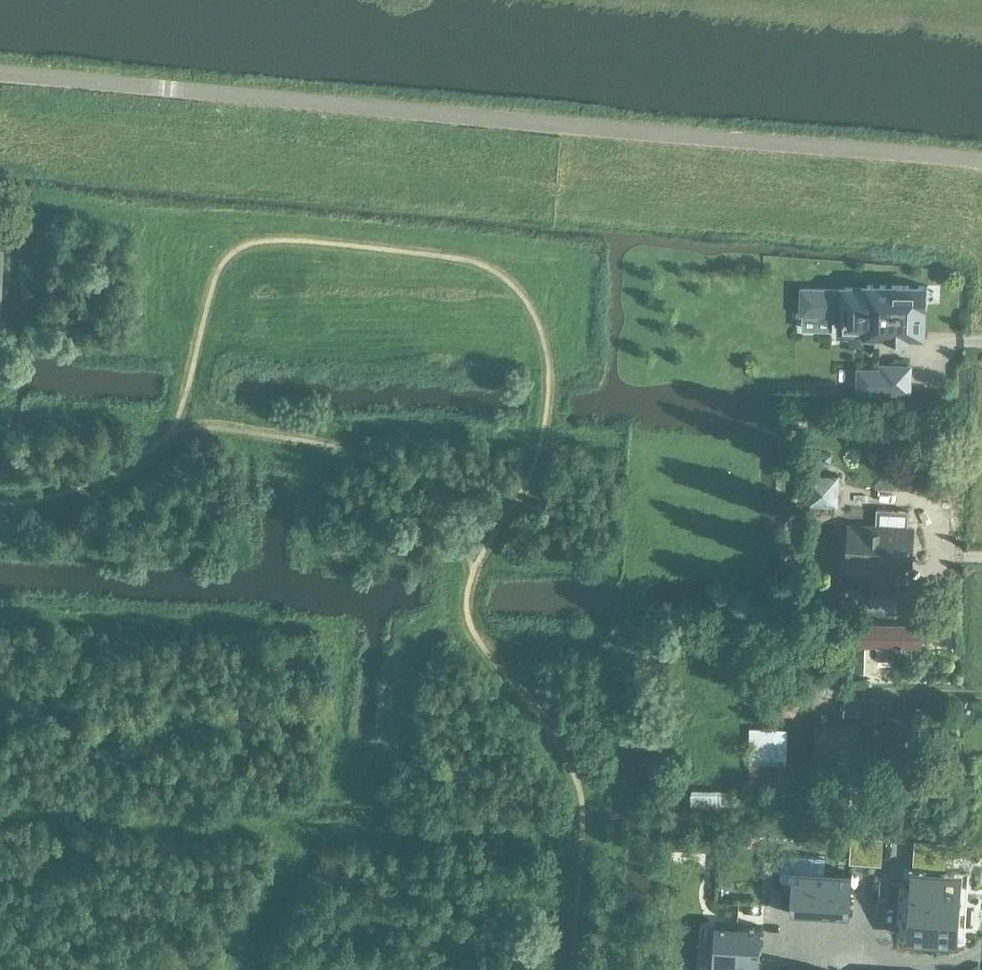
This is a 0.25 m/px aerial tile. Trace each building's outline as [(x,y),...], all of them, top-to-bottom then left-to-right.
[(802,309),(802,313),(803,313),(804,313),(804,312),(833,312),(844,313),(844,328),(867,328),(867,331),(889,332),(907,333),(907,332),(923,332),(924,303),(928,304),(928,285),(868,284),(868,287),(844,287),(844,289),(802,288),(802,291),(803,291),(802,309)] [(860,368),(859,389),(910,390),(910,365),(882,364),(882,369),(860,368)] [(809,473),(808,503),(839,504),(840,473),(809,473)] [(912,529),(910,529),(911,510),(878,508),(877,527),(849,525),(848,552),(849,552),(858,552),(857,560),(857,562),(911,564),(912,564),(914,529),(912,529)] [(892,654),(892,644),(921,644),(921,624),(857,623),(856,644),(878,644),(878,653),(892,654)] [(857,646),(857,670),(873,670),(874,646),(857,646)] [(863,717),(865,698),(845,696),(843,715),(863,717)] [(751,785),(770,785),(770,809),(788,809),(788,728),(753,727),(751,785)] [(693,787),(693,806),(736,805),(736,786),(693,787)] [(782,853),(780,882),(792,882),(790,913),(850,916),(852,872),(826,870),(826,856),(782,853)] [(912,888),(909,937),(957,940),(965,941),(965,938),(966,926),(973,927),(974,925),(973,925),(974,909),(975,909),(975,907),(967,906),(968,894),(969,871),(939,869),(939,870),(938,885),(938,889),(912,888)] [(713,969),(759,969),(762,925),(715,922),(713,969)]
